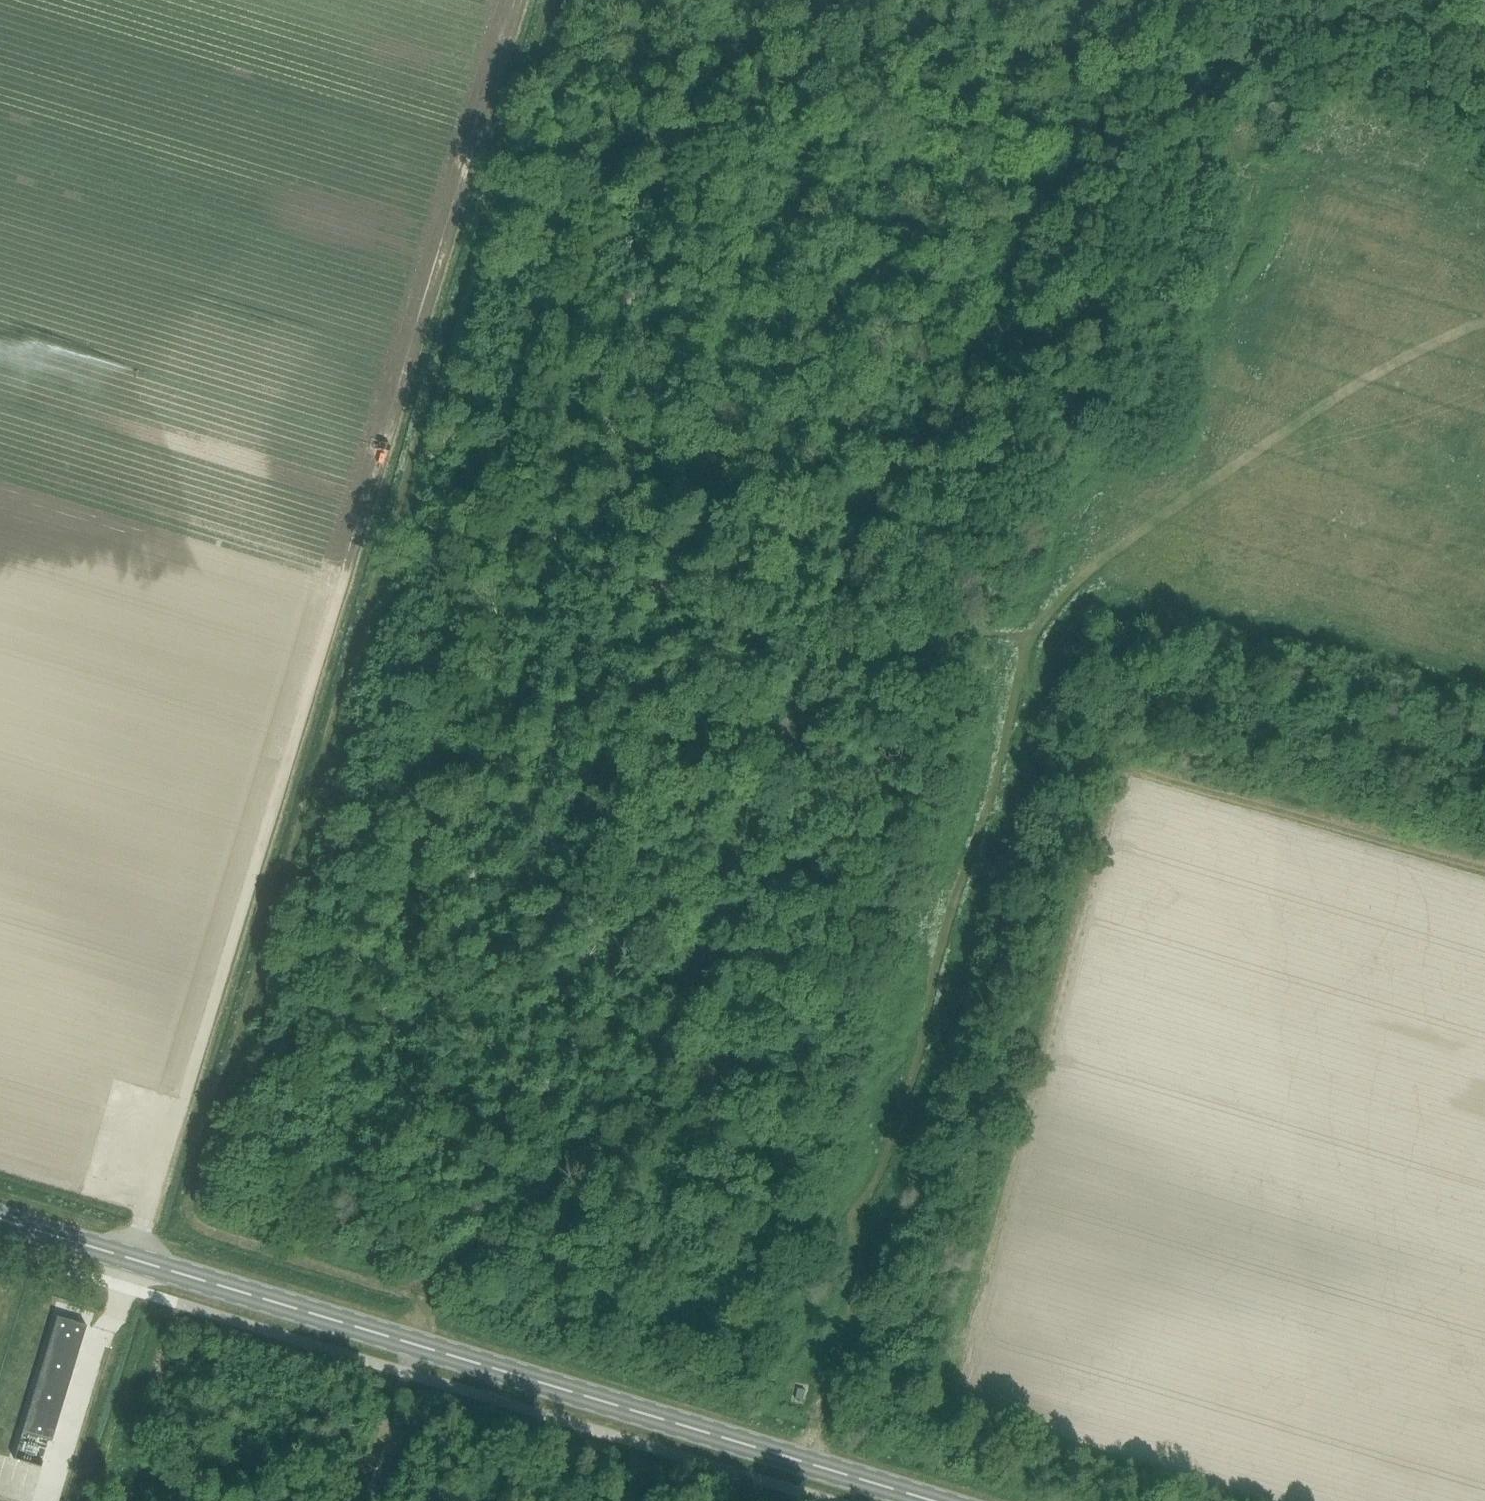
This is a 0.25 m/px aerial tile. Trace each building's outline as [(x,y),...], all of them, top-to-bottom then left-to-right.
[(86,1326),(56,1317),(13,1460),(40,1468),(48,1441),(51,1442),(86,1326)] [(805,1390),(797,1388),(794,1398),(802,1400),(805,1390)]
